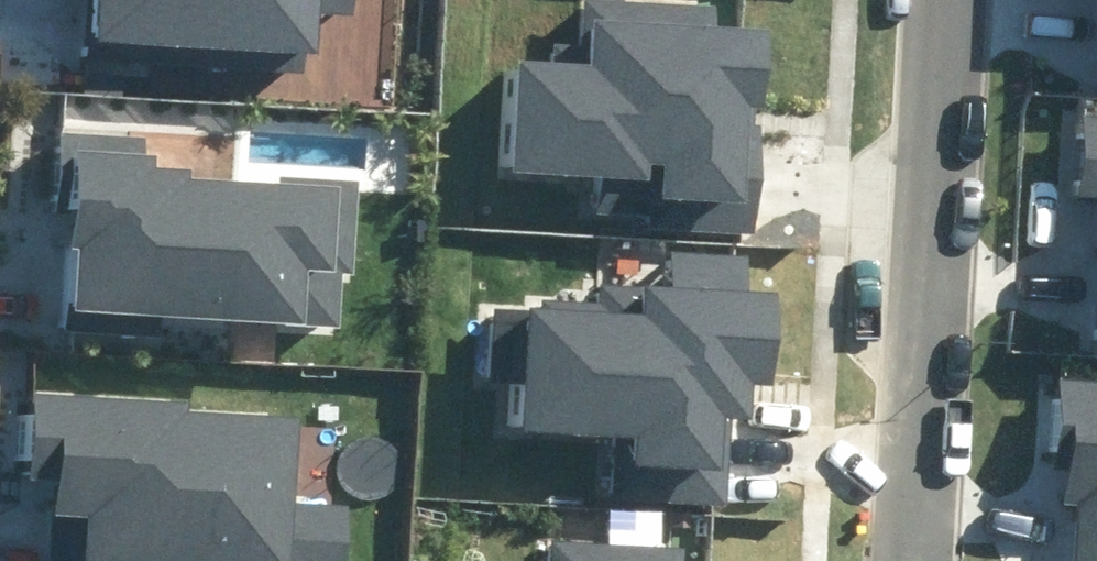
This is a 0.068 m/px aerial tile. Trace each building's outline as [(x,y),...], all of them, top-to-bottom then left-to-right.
[(304,75),(305,54),(319,55),(323,14),(351,16),(352,0),(98,0),(93,59),(304,75)] [(757,234),(763,123),(751,123),(752,102),(765,103),(769,30),(716,27),(718,5),(620,0),(582,0),(579,44),(556,42),(555,64),(515,62),(508,173),(611,178),(609,215),(653,218),(652,228),(757,234)] [(1084,114),(1078,196),(1096,197),(1096,115),(1084,114)] [(162,315),(340,326),(343,274),(355,275),(361,181),(279,176),(279,185),(191,180),(192,170),(160,168),(160,156),(145,155),(147,134),(61,129),(56,210),(73,211),(66,332),(161,337),(162,315)] [(621,502),(729,507),(734,415),(756,416),(758,382),(774,382),(778,294),(746,292),(748,256),(675,253),(674,288),(601,285),(600,300),(544,297),(543,308),(496,305),(493,379),(527,381),(524,435),(624,440),(621,502)] [(1063,382),(1059,452),(1068,453),(1065,505),(1079,506),(1076,560),(1096,560),(1096,383),(1063,382)] [(351,508),(298,505),(303,419),(190,412),(190,404),(37,395),(32,476),(57,477),(55,518),(91,520),(88,560),(348,560),(351,508)] [(693,547),(558,541),(557,560),(692,560),(693,547)]
